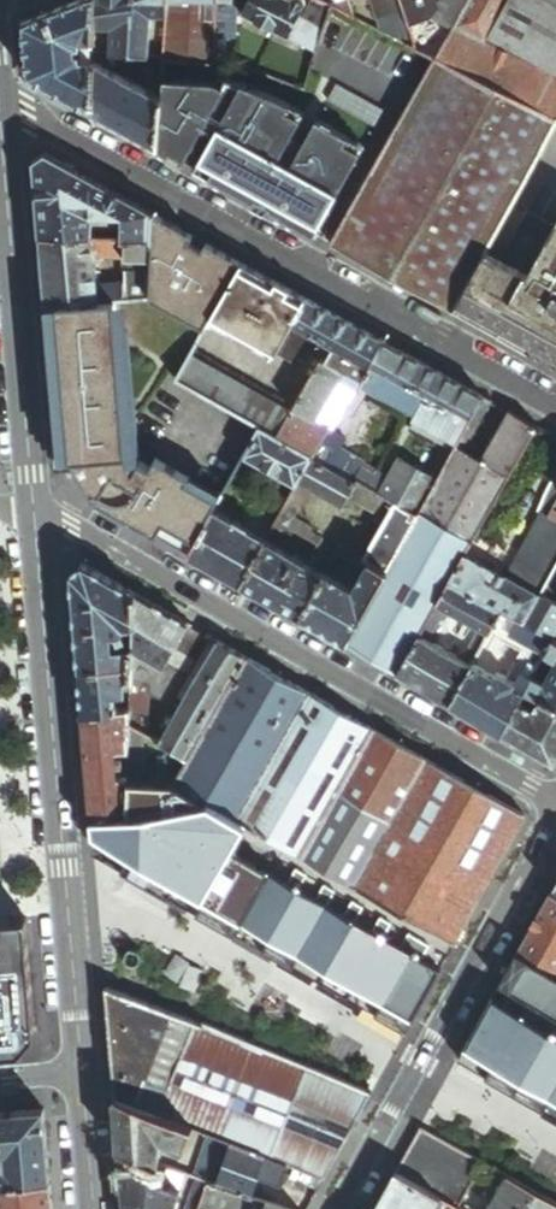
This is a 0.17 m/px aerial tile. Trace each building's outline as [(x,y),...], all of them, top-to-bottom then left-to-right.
[(94,27),(94,0),(82,0),(22,22),(26,75),(91,111),(92,112),(93,59),(79,59),(74,59),(74,54),(74,45),(74,41),(79,41),(94,42),(93,34),(94,27)] [(128,54),(130,0),(94,0),(94,27),(111,27),(109,46),(109,52),(115,53),(128,54)] [(165,15),(166,0),(130,0),(128,54),(142,55),(147,56),(148,47),(150,14),(165,15)] [(212,55),(214,9),(215,1),(215,0),(166,0),(165,15),(165,30),(163,48),(163,58),(163,59),(212,63),(212,55)] [(324,27),(307,19),(300,14),(304,5),(305,3),(304,0),(248,0),(242,12),(306,46),(317,51),(324,27)] [(401,0),(383,0),(381,1),(385,14),(401,21),(408,19),(401,0)] [(408,19),(409,24),(432,17),(437,6),(435,0),(401,0),(408,19)] [(437,6),(432,17),(452,27),(467,0),(440,0),(437,6)] [(452,27),(435,57),(555,118),(555,0),(467,0),(452,27)] [(221,1),(220,10),(233,11),(234,2),(231,2),(221,1)] [(360,20),(367,23),(372,12),(359,5),(358,2),(349,5),(353,16),(360,20)] [(212,55),(228,60),(229,39),(232,39),(233,30),(233,11),(220,10),(214,9),(212,55)] [(407,43),(418,48),(411,30),(372,12),(367,23),(406,42),(407,43)] [(418,48),(435,57),(452,27),(432,17),(409,24),(411,30),(418,48)] [(163,48),(165,30),(153,29),(152,47),(163,48)] [(93,51),(100,51),(100,48),(101,46),(104,42),(104,34),(93,34),(94,42),(93,51)] [(304,69),(310,71),(317,51),(306,46),(300,68),(304,69)] [(154,57),(163,58),(163,48),(152,47),(148,47),(147,56),(154,57)] [(142,55),(128,54),(115,53),(113,63),(138,71),(142,55)] [(162,66),(163,59),(163,58),(154,57),(152,66),(162,66)] [(511,204),(555,122),(555,118),(435,57),(397,125),(373,168),(360,191),(331,243),(452,310),(485,250),(511,204)] [(132,81),(105,66),(93,59),(92,112),(156,147),(160,96),(148,89),(140,85),(132,81)] [(206,175),(316,235),(361,152),(339,140),(341,136),(323,126),(298,172),(284,164),(307,123),(296,116),(298,112),(212,64),(211,84),(206,175)] [(305,89),(310,71),(304,69),(299,87),(305,89)] [(135,75),(132,81),(140,85),(143,79),(135,75)] [(148,89),(160,96),(161,82),(153,81),(148,89)] [(156,147),(206,175),(211,84),(161,82),(160,96),(156,147)] [(511,204),(554,226),(555,223),(555,122),(511,204)] [(40,239),(89,238),(89,219),(113,219),(122,219),(122,238),(125,238),(150,238),(151,213),(45,154),(33,162),(38,218),(40,239)] [(193,237),(151,213),(150,238),(149,256),(149,258),(148,264),(148,268),(147,297),(204,329),(210,317),(214,312),(222,297),(240,263),(206,244),(201,252),(188,245),(193,237)] [(113,219),(114,238),(122,238),(122,219),(113,219)] [(485,250),(452,310),(555,368),(555,223),(554,226),(528,274),(485,250)] [(95,227),(95,238),(108,238),(109,229),(105,225),(97,225),(95,227)] [(206,244),(193,237),(188,245),(201,252),(206,244)] [(94,238),(89,238),(40,239),(44,278),(46,304),(96,301),(95,283),(95,262),(94,256),(94,238)] [(95,238),(94,238),(94,256),(101,255),(125,255),(125,238),(122,238),(114,238),(108,238),(95,238)] [(150,238),(125,238),(125,255),(125,259),(149,258),(149,256),(150,238)] [(304,298),(240,263),(222,297),(214,312),(210,317),(274,353),(285,333),(289,325),(304,298)] [(383,341),(304,298),(289,325),(320,342),(332,348),(368,368),(383,341)] [(70,458),(107,455),(104,410),(122,409),(119,371),(121,371),(123,358),(120,327),(114,328),(113,300),(96,301),(46,304),(49,344),(51,365),(54,393),(58,446),(59,459),(70,458)] [(289,325),(285,333),(305,344),(316,349),(320,342),(289,325)] [(104,410),(107,455),(134,454),(125,327),(120,327),(123,358),(121,371),(119,371),(122,409),(104,410)] [(285,333),(274,353),(294,364),(305,344),(285,333)] [(401,351),(385,342),(360,385),(377,394),(401,351)] [(360,383),(368,368),(332,348),(324,363),(343,373),(360,383)] [(255,388),(192,351),(176,381),(240,416),(255,388)] [(483,397),(401,351),(377,394),(415,416),(412,420),(416,422),(447,439),(456,444),(483,397)] [(316,421),(342,375),(343,373),(324,363),(318,363),(293,408),(316,421)] [(329,429),(356,383),(342,375),(316,421),(329,429)] [(293,408),(255,388),(240,416),(259,427),(276,437),(293,408)] [(374,399),(412,420),(415,416),(377,394),(374,399)] [(329,429),(316,421),(293,408),(276,437),(313,458),(320,446),(329,429)] [(534,425),(509,411),(483,460),(508,473),(534,425)] [(413,429),(442,443),(447,439),(416,422),(413,429)] [(299,483),(313,458),(276,437),(259,427),(243,455),(297,486),(299,483)] [(348,439),(329,429),(320,446),(313,458),(331,468),(353,480),(360,469),(338,457),(348,439)] [(450,457),(456,444),(447,439),(442,443),(438,450),(450,457)] [(483,460),(456,444),(450,457),(439,477),(436,482),(419,513),(470,542),(508,473),(483,460)] [(439,477),(450,457),(438,450),(429,467),(432,474),(439,477)] [(94,500),(131,521),(164,462),(157,458),(154,464),(134,454),(107,455),(70,458),(91,492),(96,490),(99,491),(94,500)] [(331,468),(313,458),(299,483),(309,489),(343,508),(350,494),(357,482),(353,480),(331,468)] [(417,516),(419,513),(436,482),(398,460),(385,483),(379,494),(395,504),(417,516)] [(131,521),(188,553),(213,509),(217,500),(188,484),(192,477),(164,462),(131,521)] [(537,510),(541,513),(547,516),(551,509),(554,504),(555,500),(555,466),(537,510)] [(367,488),(373,477),(360,469),(353,480),(357,482),(367,488)] [(192,477),(188,484),(217,500),(221,493),(192,477)] [(379,494),(385,483),(373,477),(367,488),(377,493),(379,494)] [(370,505),(377,493),(367,488),(357,482),(350,494),(370,505)] [(299,483),(294,493),(303,499),(309,489),(299,483)] [(293,493),(277,521),(287,527),(293,515),(303,499),(294,493),(293,493)] [(377,493),(370,505),(389,515),(395,504),(379,494),(377,493)] [(403,541),(417,516),(395,504),(389,515),(381,529),(403,541)] [(213,509),(188,553),(241,583),(266,539),(213,509)] [(555,521),(555,512),(551,509),(547,516),(555,521)] [(465,551),(470,542),(419,513),(417,516),(403,541),(388,569),(346,644),(397,673),(418,635),(436,603),(449,580),(465,551)] [(553,570),(555,563),(555,521),(547,516),(541,513),(507,575),(540,593),(553,570)] [(294,531),(307,539),(312,530),(314,526),(293,515),(287,527),(294,531)] [(287,527),(277,521),(274,525),(272,530),(289,540),(294,531),(287,527)] [(388,569),(403,541),(381,529),(366,557),(371,560),(388,569)] [(311,541),(317,533),(312,530),(307,539),(311,541)] [(311,541),(318,545),(323,536),(317,533),(311,541)] [(313,566),(266,539),(241,583),(289,611),(313,566)] [(353,550),(341,544),(333,558),(341,562),(347,561),(349,557),(353,550)] [(366,557),(353,550),(349,557),(367,567),(371,560),(366,557)] [(523,622),(540,593),(507,575),(465,551),(449,580),(501,610),(523,622)] [(300,617),(346,644),(388,569),(371,560),(367,567),(355,589),(327,574),(325,573),(300,617)] [(130,668),(131,649),(131,647),(126,648),(107,649),(105,635),(110,634),(117,634),(118,632),(121,628),(121,623),(132,623),(133,593),(81,563),(69,574),(74,624),(78,671),(130,668)] [(300,617),(325,573),(323,572),(313,566),(289,611),(300,617)] [(553,570),(540,593),(555,602),(555,571),(553,570)] [(489,632),(501,610),(449,580),(436,603),(438,603),(447,609),(477,626),(489,632)] [(131,647),(131,649),(162,668),(188,624),(133,593),(132,623),(132,629),(131,647)] [(540,593),(523,622),(552,638),(555,630),(555,602),(540,593)] [(439,624),(447,609),(438,603),(429,619),(434,622),(439,624)] [(552,638),(523,622),(501,610),(489,632),(474,658),(472,663),(484,670),(507,628),(511,630),(545,649),(552,638)] [(425,639),(434,622),(429,619),(420,636),(425,639)] [(162,668),(131,649),(130,668),(130,679),(152,686),(171,691),(206,634),(188,624),(162,668)] [(468,655),(474,658),(489,632),(477,626),(463,652),(468,655)] [(545,649),(511,630),(510,632),(522,639),(503,673),(516,680),(513,686),(522,691),(523,689),(531,675),(534,669),(541,657),(544,651),(545,649)] [(118,642),(118,632),(117,634),(110,634),(111,643),(118,642)] [(420,636),(418,635),(397,673),(416,683),(437,645),(425,639),(420,636)] [(552,638),(545,649),(544,651),(555,657),(555,640),(552,638)] [(246,656),(217,640),(159,740),(188,757),(246,656)] [(437,645),(416,683),(427,689),(448,652),(437,645)] [(450,702),(471,664),(464,661),(448,652),(427,689),(450,702)] [(464,661),(471,664),(472,663),(474,658),(468,655),(464,661)] [(308,692),(246,656),(188,757),(173,782),(179,785),(220,808),(236,818),(308,692)] [(541,657),(534,669),(541,673),(548,661),(541,657)] [(543,682),(531,675),(523,689),(538,698),(555,708),(555,659),(543,682)] [(472,663),(471,664),(450,702),(500,730),(517,699),(519,696),(522,691),(513,686),(516,680),(503,673),(499,670),(496,676),(484,670),(472,663)] [(130,679),(130,668),(78,671),(80,698),(82,713),(114,711),(114,694),(120,694),(122,693),(123,692),(124,689),(124,682),(129,684),(130,679)] [(152,686),(130,679),(129,684),(129,698),(129,706),(153,720),(152,686)] [(538,698),(523,689),(522,691),(519,696),(526,700),(534,704),(538,698)] [(371,727),(308,692),(236,818),(279,843),(285,846),(299,854),(371,727)] [(517,699),(500,730),(555,761),(555,759),(555,708),(538,698),(534,704),(532,708),(524,703),(517,699)] [(128,722),(146,733),(153,720),(129,706),(128,708),(128,710),(128,722)] [(126,752),(128,722),(128,710),(114,711),(82,713),(84,740),(91,819),(127,822),(125,789),(125,776),(120,776),(115,776),(113,752),(120,752),(126,752)] [(425,758),(371,727),(299,854),(353,885),(388,824),(425,758)] [(516,810),(425,758),(388,824),(488,880),(519,824),(511,819),(516,810)] [(416,1016),(445,959),(198,809),(134,822),(127,822),(86,826),(84,844),(416,1016)] [(524,814),(516,810),(511,819),(519,824),(524,814)] [(488,880),(388,824),(353,885),(391,907),(453,943),(488,880)] [(551,891),(545,903),(555,909),(555,894),(551,891)] [(545,903),(518,951),(543,966),(555,973),(555,909),(545,903)] [(0,920),(0,1053),(23,1051),(39,1033),(28,918),(7,920),(0,920)] [(312,1069),(202,1023),(201,1024),(155,1006),(117,992),(106,988),(107,997),(115,1098),(163,1116),(196,1129),(224,1140),(230,1142),(264,1155),(323,1178),(370,1094),(312,1069)] [(555,1112),(555,1044),(486,1002),(457,1055),(555,1112)] [(162,1151),(163,1116),(115,1098),(117,1113),(120,1149),(162,1164),(162,1163),(162,1158),(162,1151)] [(0,1150),(0,1151),(1,1152),(4,1155),(1,1164),(0,1164),(0,1187),(52,1183),(49,1149),(46,1110),(0,1114),(0,1136),(0,1139),(1,1150),(0,1150)] [(196,1129),(163,1116),(162,1151),(180,1158),(186,1155),(188,1149),(193,1136),(196,1129)] [(458,1208),(484,1162),(420,1127),(396,1172),(442,1198),(455,1205),(458,1208)] [(209,1182),(224,1140),(196,1129),(193,1136),(208,1142),(210,1146),(201,1170),(195,1168),(175,1161),(175,1163),(173,1167),(172,1168),(183,1172),(196,1176),(206,1180),(206,1181),(209,1182)] [(193,1136),(188,1149),(200,1153),(195,1168),(201,1170),(210,1146),(208,1142),(193,1136)] [(264,1155),(230,1142),(229,1144),(215,1182),(215,1184),(249,1196),(249,1194),(254,1181),(256,1176),(263,1157),(264,1156),(264,1155)] [(162,1164),(120,1149),(123,1179),(125,1208),(129,1208),(173,1208),(181,1189),(177,1187),(181,1178),(182,1173),(183,1172),(172,1168),(162,1164)] [(295,1168),(264,1156),(263,1157),(256,1176),(288,1188),(295,1168)] [(175,1163),(162,1158),(162,1163),(173,1167),(175,1163)] [(442,1198),(396,1172),(375,1208),(435,1208),(442,1198)] [(545,1196),(507,1175),(489,1208),(555,1208),(555,1203),(545,1196)] [(206,1180),(196,1176),(194,1183),(184,1208),(195,1208),(204,1187),(206,1180)] [(310,1202),(313,1197),(288,1188),(256,1176),(254,1181),(310,1202)] [(209,1182),(206,1181),(206,1180),(204,1187),(195,1208),(254,1208),(257,1199),(249,1196),(215,1184),(209,1182)] [(52,1183),(0,1187),(0,1200),(1,1208),(55,1208),(52,1183)] [(257,1199),(254,1208),(262,1208),(265,1202),(257,1199)]
